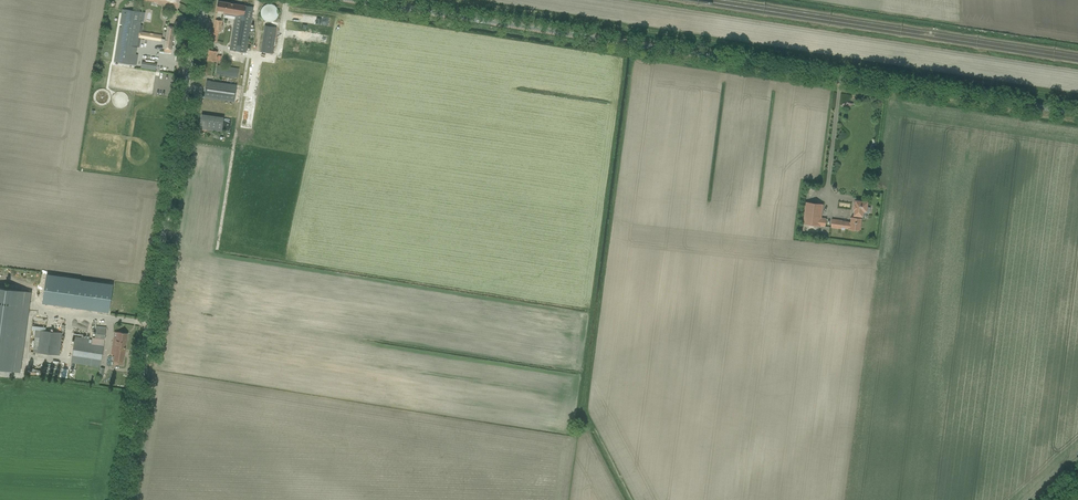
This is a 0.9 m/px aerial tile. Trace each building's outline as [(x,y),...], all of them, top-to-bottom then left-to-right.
[(229,50),(246,53),(253,7),(218,1),(216,10),(224,11),(223,14),(225,15),(225,13),(235,15),(229,50)] [(267,21),(270,22),(272,21),(275,20),(277,18),(278,16),(278,14),(278,11),(277,8),(276,6),(274,5),(271,4),(269,4),(266,4),(264,6),(262,7),(261,10),(261,12),(261,14),(262,17),(263,19),(265,20),(267,21)] [(122,9),(114,62),(136,65),(138,54),(136,54),(137,47),(140,25),(141,21),(142,12),(125,9),(122,9)] [(211,41),(216,42),(218,31),(220,31),(222,21),(215,19),(211,41)] [(261,52),(273,53),(277,27),(265,25),(261,52)] [(164,51),(171,52),(175,27),(168,26),(164,51)] [(209,50),(208,60),(213,61),(216,62),(217,56),(216,56),(217,51),(215,51),(209,50)] [(216,74),(238,77),(239,69),(217,66),(216,74)] [(204,98),(234,102),(237,85),(207,81),(204,98)] [(226,118),(203,115),(201,129),(224,133),(226,118)] [(832,219),(831,228),(845,229),(845,228),(861,230),(862,215),(864,216),(864,212),(870,213),(870,207),(867,207),(867,202),(862,202),(862,200),(857,199),(856,205),(855,205),(854,209),(855,209),(855,214),(854,214),(853,217),(852,217),(851,217),(852,217),(851,222),(850,222),(849,222),(843,221),(843,220),(842,220),(833,219),(832,219)] [(803,224),(826,226),(827,219),(827,218),(826,218),(821,218),(823,204),(807,202),(806,202),(803,224)] [(46,276),(43,303),(109,312),(112,284),(46,276)] [(13,371),(25,291),(0,288),(0,370),(13,371)] [(95,338),(105,339),(106,327),(96,326),(95,338)] [(33,352),(60,355),(63,332),(36,329),(33,352)] [(113,364),(123,366),(128,333),(118,332),(117,338),(114,338),(111,354),(114,354),(113,364)] [(72,357),(101,362),(104,345),(89,343),(89,339),(75,336),(72,357)]
